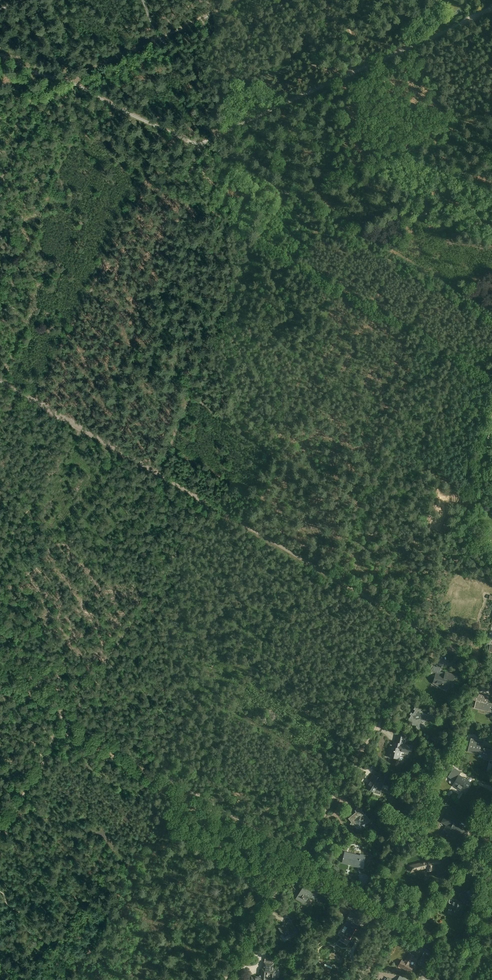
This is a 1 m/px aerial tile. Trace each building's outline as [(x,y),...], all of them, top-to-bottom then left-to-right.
[(432,669),(429,674),(433,676),(433,674),(436,675),(434,683),(434,682),(442,684),(442,685),(443,685),(442,686),(443,688),(444,689),(445,689),(446,689),(447,689),(448,688),(448,687),(449,683),(452,684),(453,680),(455,675),(445,672),(445,676),(439,674),(441,666),(435,664),(434,670),(432,669)] [(486,703),(483,702),(482,702),(484,695),(479,694),(478,696),(477,696),(474,708),(489,711),(489,710),(491,710),(491,704),(486,702),(486,703)] [(468,698),(462,696),(459,703),(464,706),(468,698)] [(412,716),(411,715),(409,720),(412,722),(413,725),(419,729),(420,728),(419,721),(420,720),(423,722),(424,722),(425,720),(432,719),(432,720),(436,718),(435,712),(434,712),(430,713),(428,712),(427,715),(422,712),(421,712),(420,708),(415,706),(413,709),(415,710),(412,716)] [(393,745),(390,744),(388,754),(400,757),(401,752),(411,754),(413,745),(405,743),(406,735),(398,733),(396,742),(393,741),(393,745)] [(484,755),(484,758),(489,760),(491,750),(491,749),(482,747),(484,741),(471,738),(468,751),(471,752),(471,751),(484,755)] [(463,777),(459,775),(461,772),(454,767),(448,776),(455,781),(453,784),(458,788),(466,793),(472,783),(463,777)] [(379,783),(380,784),(385,776),(380,773),(378,776),(375,775),(367,787),(375,792),(378,786),(378,785),(379,783)] [(413,784),(403,778),(401,781),(410,787),(411,786),(413,784)] [(358,807),(355,810),(356,811),(358,813),(353,817),(352,816),(349,819),(357,827),(359,825),(360,826),(365,821),(367,823),(370,820),(362,810),(363,809),(360,805),(358,807)] [(457,832),(456,833),(461,836),(464,832),(467,834),(469,830),(459,823),(460,821),(447,813),(442,821),(447,824),(443,832),(449,836),(451,836),(454,830),(457,832)] [(330,847),(323,843),(320,848),(327,852),(330,847)] [(343,861),(343,863),(352,865),(358,866),(358,867),(363,868),(365,856),(361,855),(361,856),(346,852),(345,857),(344,857),(343,861)] [(411,871),(426,867),(427,871),(434,869),(433,864),(440,862),(438,856),(432,858),(432,860),(410,865),(411,871)] [(309,896),(314,899),(319,890),(305,882),(296,898),(304,903),(309,896)] [(458,896),(457,900),(450,898),(450,899),(449,901),(449,902),(450,903),(451,903),(450,907),(453,908),(452,912),(460,914),(461,909),(462,906),(464,900),(469,897),(465,891),(460,894),(460,895),(458,896)] [(294,911),(289,914),(292,920),(297,917),(294,911)] [(358,924),(354,922),(356,919),(350,916),(345,926),(347,927),(340,939),(343,941),(345,938),(349,940),(358,924)] [(290,921),(279,928),(284,937),(295,930),(290,921)] [(404,961),(402,960),(399,965),(406,969),(406,970),(410,972),(414,967),(409,964),(414,955),(410,953),(404,961)] [(420,959),(425,962),(428,957),(423,954),(420,959)] [(276,969),(273,969),(274,962),(264,961),(263,968),(262,977),(252,976),(251,979),(275,979),(276,969)] [(332,967),(325,963),(322,970),(329,973),(332,967)]
